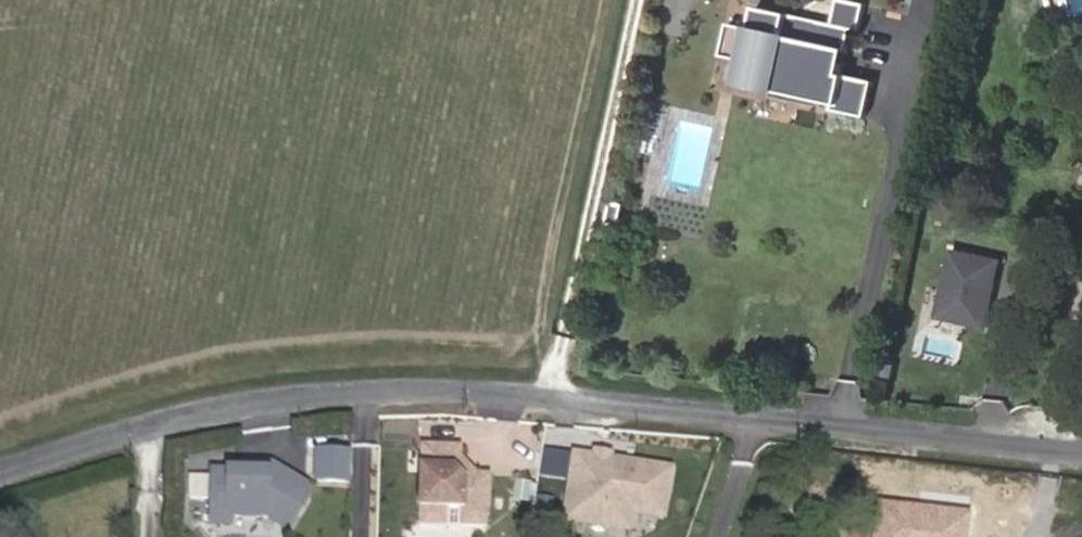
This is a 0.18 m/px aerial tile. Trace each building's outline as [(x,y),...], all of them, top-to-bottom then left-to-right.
[(844,50),(849,28),(857,30),(864,2),(855,0),(835,0),(830,22),(752,6),(747,28),(724,23),(717,57),(742,61),(737,83),(774,90),(777,77),(801,82),(798,97),(830,103),(828,112),(863,119),(871,81),(839,75),(841,62),(835,60),(838,49),(844,50)] [(846,51),(844,50),(838,49),(835,60),(841,62),(843,62),(846,51)] [(983,327),(997,263),(949,253),(935,316),(983,327)] [(348,456),(344,436),(322,440),(326,459),(348,456)] [(449,507),(457,455),(457,445),(418,444),(417,506),(441,506),(449,507)] [(671,467),(570,451),(559,520),(629,532),(632,515),(662,520),(671,467)] [(485,507),(486,473),(467,473),(456,461),(457,455),(449,507),(459,507),(458,524),(482,525),(483,507),(485,507)] [(473,473),(457,455),(456,461),(467,473),(473,473)] [(288,533),(306,504),(307,480),(271,459),(267,465),(246,465),(229,465),(212,467),(211,528),(229,528),(229,520),(267,521),(288,533)] [(524,495),(527,478),(511,475),(508,492),(524,495)] [(205,507),(205,480),(189,480),(188,506),(205,507)] [(441,524),(441,506),(417,506),(416,523),(441,524)]
